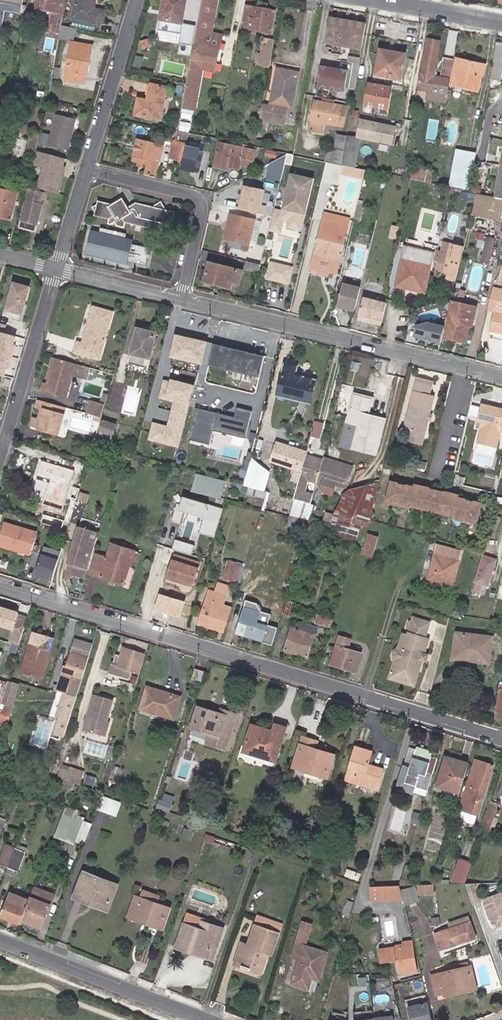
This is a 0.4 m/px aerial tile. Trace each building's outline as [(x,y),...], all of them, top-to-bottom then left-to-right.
[(22,9),(23,0),(0,0),(0,32),(3,32),(4,24),(3,24),(5,9),(4,9),(5,5),(22,9)] [(63,12),(62,12),(64,0),(37,0),(36,7),(51,10),(49,22),(54,23),(52,30),(56,31),(60,32),(61,24),(63,12)] [(95,0),(76,0),(74,17),(103,22),(105,11),(94,9),(95,0)] [(187,0),(164,0),(160,18),(158,27),(180,31),(183,22),(183,21),(187,0)] [(195,34),(193,43),(197,44),(193,67),(201,68),(217,71),(222,41),(210,39),(211,32),(217,0),(201,0),(195,34)] [(244,26),(271,31),(275,9),(267,7),(268,2),(262,1),(261,7),(247,5),(244,26)] [(362,48),(367,22),(330,16),(325,41),(362,48)] [(60,32),(59,37),(72,40),(75,28),(61,24),(60,32)] [(223,35),(211,32),(210,39),(222,41),(223,35)] [(269,66),(274,37),(266,36),(265,40),(263,52),(261,64),(269,66)] [(149,38),(141,40),(142,47),(151,45),(149,38)] [(421,74),(420,73),(417,88),(447,93),(450,78),(433,75),(439,40),(427,38),(421,74)] [(86,75),(92,45),(71,41),(64,78),(83,83),(85,75),(86,75)] [(490,78),(500,79),(501,69),(501,42),(496,41),(490,78)] [(382,48),(378,72),(402,77),(406,53),(382,48)] [(480,88),(485,63),(456,58),(452,83),(464,86),(480,88)] [(317,84),(345,89),(349,69),(321,64),(317,84)] [(189,66),(187,76),(200,78),(201,68),(193,67),(189,66)] [(292,108),(296,85),(294,84),(296,73),(277,69),(270,104),(262,103),(259,119),(267,120),(283,123),(286,107),(292,108)] [(197,97),(200,78),(187,76),(184,95),(197,97)] [(372,81),(370,104),(395,106),(397,83),(372,81)] [(139,98),(138,105),(162,111),(167,86),(152,82),(148,100),(144,99),(139,98)] [(256,92),(249,89),(246,98),(254,100),(256,92)] [(197,97),(184,95),(182,106),(195,107),(197,97)] [(339,123),(341,105),(332,104),(333,99),(325,97),(324,102),(314,101),(310,129),(323,131),(324,121),(339,123)] [(162,111),(138,105),(136,113),(160,118),(162,111)] [(40,142),(48,144),(67,148),(74,117),(55,114),(49,134),(42,132),(40,142)] [(397,126),(360,118),(356,137),(362,139),(393,145),(397,126)] [(41,133),(33,131),(29,148),(37,150),(41,133)] [(348,135),(347,134),(337,132),(334,147),(327,151),(325,160),(326,160),(330,161),(341,164),(348,135)] [(348,135),(341,164),(356,167),(362,139),(356,137),(348,135)] [(186,140),(174,137),(170,156),(182,159),(186,140)] [(148,163),(145,175),(154,177),(162,146),(137,139),(132,154),(134,154),(133,158),(138,160),(141,161),(143,161),(148,163)] [(215,162),(230,164),(231,162),(239,165),(240,161),(241,156),(254,159),(256,149),(220,142),(215,162)] [(193,144),(187,167),(205,172),(212,149),(193,144)] [(460,173),(464,149),(457,148),(453,171),(460,173)] [(473,151),(464,149),(460,173),(457,186),(467,188),(473,151)] [(66,159),(36,151),(33,165),(42,167),(37,187),(59,193),(66,167),(64,166),(66,159)] [(272,157),(269,178),(285,180),(287,158),(272,157)] [(330,161),(326,160),(321,178),(326,179),(330,161)] [(341,164),(330,161),(326,179),(339,182),(341,171),(361,176),(363,168),(356,167),(341,164)] [(314,179),(291,173),(282,210),(274,208),(268,231),(282,235),(285,220),(289,221),(287,228),(301,231),(314,179)] [(423,185),(416,183),(414,189),(422,191),(423,185)] [(241,199),(245,200),(243,210),(258,213),(262,191),(243,187),(241,199)] [(17,193),(2,189),(0,188),(0,215),(11,218),(17,193)] [(476,192),(471,213),(501,219),(501,198),(476,192)] [(28,194),(20,227),(36,231),(43,203),(42,203),(43,197),(28,194)] [(120,205),(117,201),(113,204),(97,200),(94,215),(109,220),(113,216),(117,221),(121,218),(124,223),(130,224),(132,227),(134,225),(148,228),(152,236),(160,232),(169,234),(171,228),(176,224),(172,219),(174,212),(165,210),(160,201),(152,206),(135,202),(126,208),(124,203),(120,205)] [(321,260),(320,265),(329,267),(330,262),(337,263),(348,216),(324,210),(313,258),(321,260)] [(231,214),(225,237),(229,238),(245,242),(243,249),(248,250),(250,242),(255,219),(231,214)] [(261,221),(255,219),(250,242),(255,244),(261,221)] [(395,237),(398,225),(392,224),(389,236),(395,237)] [(127,239),(128,235),(103,228),(102,233),(94,231),(88,255),(130,265),(131,260),(148,264),(152,249),(135,245),(136,241),(127,239)] [(493,237),(486,235),(481,260),(488,262),(493,237)] [(245,242),(229,238),(227,245),(243,249),(245,242)] [(455,273),(462,245),(453,243),(443,241),(440,249),(436,248),(434,255),(439,256),(438,260),(448,263),(446,271),(455,273)] [(416,286),(415,290),(423,291),(429,265),(432,251),(404,243),(401,258),(398,269),(402,270),(399,281),(416,286)] [(259,271),(261,263),(248,260),(246,268),(259,271)] [(270,261),(266,279),(289,285),(293,267),(270,261)] [(206,280),(233,287),(234,281),(240,282),(244,271),(211,262),(206,280)] [(396,285),(415,290),(416,286),(399,281),(402,270),(398,269),(394,284),(396,285)] [(29,286),(13,282),(5,309),(21,313),(29,286)] [(337,305),(354,310),(360,286),(343,282),(337,305)] [(489,302),(489,303),(498,304),(497,310),(495,310),(491,326),(501,329),(501,291),(492,289),(489,302)] [(358,317),(381,323),(386,302),(363,297),(358,317)] [(113,310),(93,304),(81,341),(77,339),(73,350),(99,358),(113,310)] [(450,310),(444,336),(460,340),(466,313),(456,310),(456,312),(450,310)] [(150,358),(157,333),(138,327),(132,353),(150,358)] [(0,332),(0,373),(4,374),(15,336),(0,332)] [(206,342),(176,335),(171,356),(202,364),(206,342)] [(266,356),(213,343),(208,365),(260,378),(266,356)] [(76,362),(51,355),(48,367),(49,367),(45,381),(42,381),(40,388),(65,396),(72,374),(76,362)] [(315,381),(295,376),(297,368),(286,365),(279,395),(310,403),(315,381)] [(424,436),(434,396),(430,394),(432,384),(433,380),(418,377),(417,381),(416,380),(405,423),(412,424),(411,431),(410,433),(424,436)] [(178,384),(165,381),(161,398),(175,401),(168,427),(153,423),(149,439),(178,446),(193,386),(179,383),(178,384)] [(341,445),(353,448),(377,454),(386,418),(369,413),(374,397),(355,392),(348,416),(341,445)] [(55,403),(38,398),(36,405),(42,407),(39,417),(36,417),(33,426),(58,433),(64,413),(53,410),(55,403)] [(100,417),(104,403),(90,398),(86,413),(100,417)] [(66,407),(55,403),(53,410),(64,413),(66,407)] [(481,403),(475,426),(481,428),(478,442),(496,446),(499,431),(501,432),(501,408),(481,403)] [(252,412),(237,408),(235,418),(197,409),(190,439),(211,444),(213,432),(246,439),(252,412)] [(104,420),(101,430),(113,433),(116,423),(104,420)] [(113,433),(101,430),(99,436),(110,440),(113,433)] [(424,436),(410,433),(408,440),(422,444),(424,436)] [(302,471),(307,453),(276,443),(271,461),(302,471)] [(314,494),(303,491),(307,478),(317,481),(318,475),(324,458),(307,453),(302,471),(293,498),(311,504),(314,494)] [(251,458),(248,471),(244,485),(260,490),(262,490),(267,471),(251,458)] [(353,468),(324,458),(318,475),(324,477),(323,483),(335,486),(337,480),(348,484),(353,468)] [(61,508),(73,469),(40,460),(34,481),(47,485),(41,502),(61,508)] [(454,473),(452,483),(462,485),(464,478),(459,476),(459,474),(454,473)] [(191,491),(220,499),(223,487),(225,482),(195,474),(191,491)] [(337,480),(335,486),(346,490),(348,484),(337,480)] [(413,486),(390,480),(385,501),(396,504),(407,507),(408,504),(420,507),(432,510),(443,513),(455,515),(454,518),(466,521),(477,524),(482,503),(457,497),(458,495),(414,484),(413,486)] [(368,523),(379,482),(346,490),(333,514),(368,523)] [(217,537),(227,507),(183,494),(175,520),(185,523),(188,512),(206,518),(202,532),(217,537)] [(368,523),(333,514),(324,512),(322,520),(336,524),(359,530),(368,523)] [(494,515),(489,530),(496,531),(500,518),(494,515)] [(17,550),(18,548),(29,551),(35,532),(5,524),(0,540),(0,545),(17,550)] [(356,539),(359,530),(336,524),(334,533),(356,539)] [(87,569),(98,531),(77,525),(66,563),(87,569)] [(195,552),(199,533),(181,530),(177,549),(195,552)] [(369,534),(363,554),(373,557),(378,537),(369,534)] [(133,551),(133,549),(110,542),(105,557),(96,554),(90,572),(123,583),(129,564),(133,551)] [(437,544),(434,553),(428,577),(451,583),(457,560),(460,550),(437,544)] [(66,557),(42,551),(37,573),(61,579),(66,557)] [(133,551),(129,564),(136,567),(139,554),(133,551)] [(481,572),(491,575),(497,555),(484,552),(480,571),(478,570),(472,594),(480,597),(484,581),(479,580),(479,577),(481,572)] [(176,556),(170,574),(181,576),(180,580),(192,584),(197,567),(198,562),(187,559),(176,556)] [(229,563),(225,578),(233,581),(238,583),(243,568),(237,566),(229,563)] [(205,625),(223,630),(230,607),(222,605),(228,587),(218,583),(216,592),(209,590),(199,620),(206,622),(205,625)] [(186,601),(159,593),(154,610),(181,618),(186,601)] [(294,608),(296,602),(285,599),(281,612),(292,615),(294,608)] [(296,602),(294,608),(306,611),(308,606),(296,602)] [(19,641),(27,617),(17,614),(18,611),(0,606),(0,625),(13,628),(10,638),(19,641)] [(246,612),(239,635),(263,642),(269,620),(246,612)] [(330,626),(332,619),(318,614),(315,622),(330,626)] [(424,638),(429,621),(412,616),(407,635),(405,634),(401,646),(398,645),(393,649),(391,654),(394,660),(390,670),(410,676),(413,667),(418,669),(421,659),(417,657),(420,651),(424,653),(428,639),(424,638)] [(291,627),(285,649),(307,656),(315,627),(303,623),(296,621),(295,628),(291,627)] [(493,637),(458,633),(456,654),(473,656),(473,660),(490,662),(493,637)] [(31,652),(28,651),(22,671),(41,677),(53,639),(36,634),(31,652)] [(339,636),(330,663),(355,671),(361,653),(348,649),(350,639),(339,636)] [(112,661),(109,670),(130,676),(132,669),(139,671),(144,654),(124,647),(121,655),(119,663),(112,661)] [(88,660),(89,656),(73,651),(71,655),(88,660)] [(421,659),(426,661),(428,654),(424,653),(420,651),(417,657),(421,659)] [(119,663),(121,655),(114,653),(112,661),(119,663)] [(78,691),(88,660),(71,655),(69,662),(68,667),(64,666),(56,689),(67,692),(68,688),(78,691)] [(1,668),(0,671),(0,679),(7,681),(10,671),(1,668)] [(197,669),(194,678),(202,681),(205,671),(197,669)] [(410,676),(390,670),(388,677),(413,685),(416,678),(410,676)] [(7,681),(0,704),(0,706),(4,707),(1,714),(8,716),(12,705),(18,685),(7,681)] [(174,719),(181,698),(148,688),(141,709),(174,719)] [(105,721),(112,700),(93,694),(82,729),(103,736),(108,722),(105,721)] [(224,716),(200,709),(194,729),(210,734),(215,736),(212,745),(225,750),(236,715),(226,712),(224,716)] [(274,733),(252,726),(244,753),(275,763),(286,729),(276,725),(274,733)] [(215,736),(210,734),(207,744),(212,745),(215,736)] [(316,741),(305,738),(296,767),(326,776),(333,754),(314,749),(316,741)] [(376,788),(382,769),(367,764),(371,752),(355,747),(346,778),(376,788)] [(410,765),(404,763),(399,779),(428,787),(432,771),(426,770),(431,752),(416,747),(410,765)] [(460,792),(469,763),(446,757),(437,786),(460,792)] [(484,785),(487,786),(494,765),(476,759),(461,808),(479,814),(486,791),(483,790),(484,785)] [(46,762),(39,760),(37,767),(43,769),(46,762)] [(86,772),(82,784),(95,788),(99,776),(86,772)] [(65,780),(53,775),(51,781),(63,785),(65,780)] [(74,783),(65,780),(63,785),(62,787),(67,789),(71,791),(74,783)] [(77,782),(75,781),(71,791),(65,807),(68,808),(77,782)] [(65,807),(71,791),(67,789),(60,806),(64,808),(65,807)] [(119,801),(108,797),(102,810),(114,815),(119,801)] [(173,801),(160,797),(157,807),(169,812),(173,801)] [(496,805),(489,802),(484,823),(490,825),(496,805)] [(62,813),(77,818),(79,812),(68,808),(65,807),(64,808),(62,813)] [(393,807),(390,829),(402,831),(405,809),(393,807)] [(77,818),(62,813),(54,835),(73,843),(82,820),(77,818)] [(190,839),(192,831),(184,828),(181,836),(190,839)] [(214,837),(206,834),(203,841),(212,844),(214,837)] [(16,845),(13,843),(11,846),(5,844),(0,856),(0,864),(8,866),(16,845)] [(16,845),(8,866),(17,871),(26,848),(23,847),(16,845)] [(465,884),(471,864),(457,860),(450,884),(465,884)] [(409,866),(405,865),(401,879),(406,879),(409,866)] [(91,906),(109,912),(119,884),(87,873),(78,898),(92,903),(91,906)] [(400,890),(403,903),(417,899),(413,885),(399,886),(400,890)] [(33,887),(29,897),(28,900),(25,908),(21,919),(40,927),(49,905),(52,894),(33,887)] [(139,899),(156,905),(159,896),(142,890),(139,899)] [(1,915),(19,923),(21,919),(25,908),(16,904),(19,897),(9,893),(7,900),(1,915)] [(485,899),(483,903),(490,921),(501,927),(501,895),(499,894),(485,899)] [(25,908),(28,900),(19,897),(16,904),(25,908)] [(151,921),(150,924),(161,928),(168,909),(156,905),(139,899),(136,897),(130,913),(151,921)] [(342,914),(349,917),(353,903),(346,900),(342,914)] [(130,913),(129,916),(150,924),(151,921),(130,913)] [(187,913),(183,924),(200,930),(202,922),(204,918),(187,913)] [(468,915),(448,922),(450,928),(434,933),(439,948),(475,937),(468,915)] [(240,965),(252,969),(253,967),(260,947),(266,949),(270,950),(276,930),(253,921),(246,941),(240,939),(232,960),(241,963),(240,965)] [(183,924),(176,946),(191,951),(193,947),(208,951),(217,927),(202,922),(200,930),(183,924)] [(291,982),(307,987),(311,974),(318,976),(326,951),(304,945),(310,924),(302,922),(291,955),(299,958),(291,982)] [(416,969),(411,945),(394,947),(399,972),(416,969)] [(193,947),(191,951),(207,956),(208,951),(193,947)] [(260,947),(253,967),(259,969),(266,949),(260,947)] [(458,968),(431,975),(435,991),(442,989),(443,992),(443,996),(454,993),(454,990),(473,986),(468,966),(458,968)] [(406,1007),(409,1019),(430,1019),(426,1002),(406,1007)]
